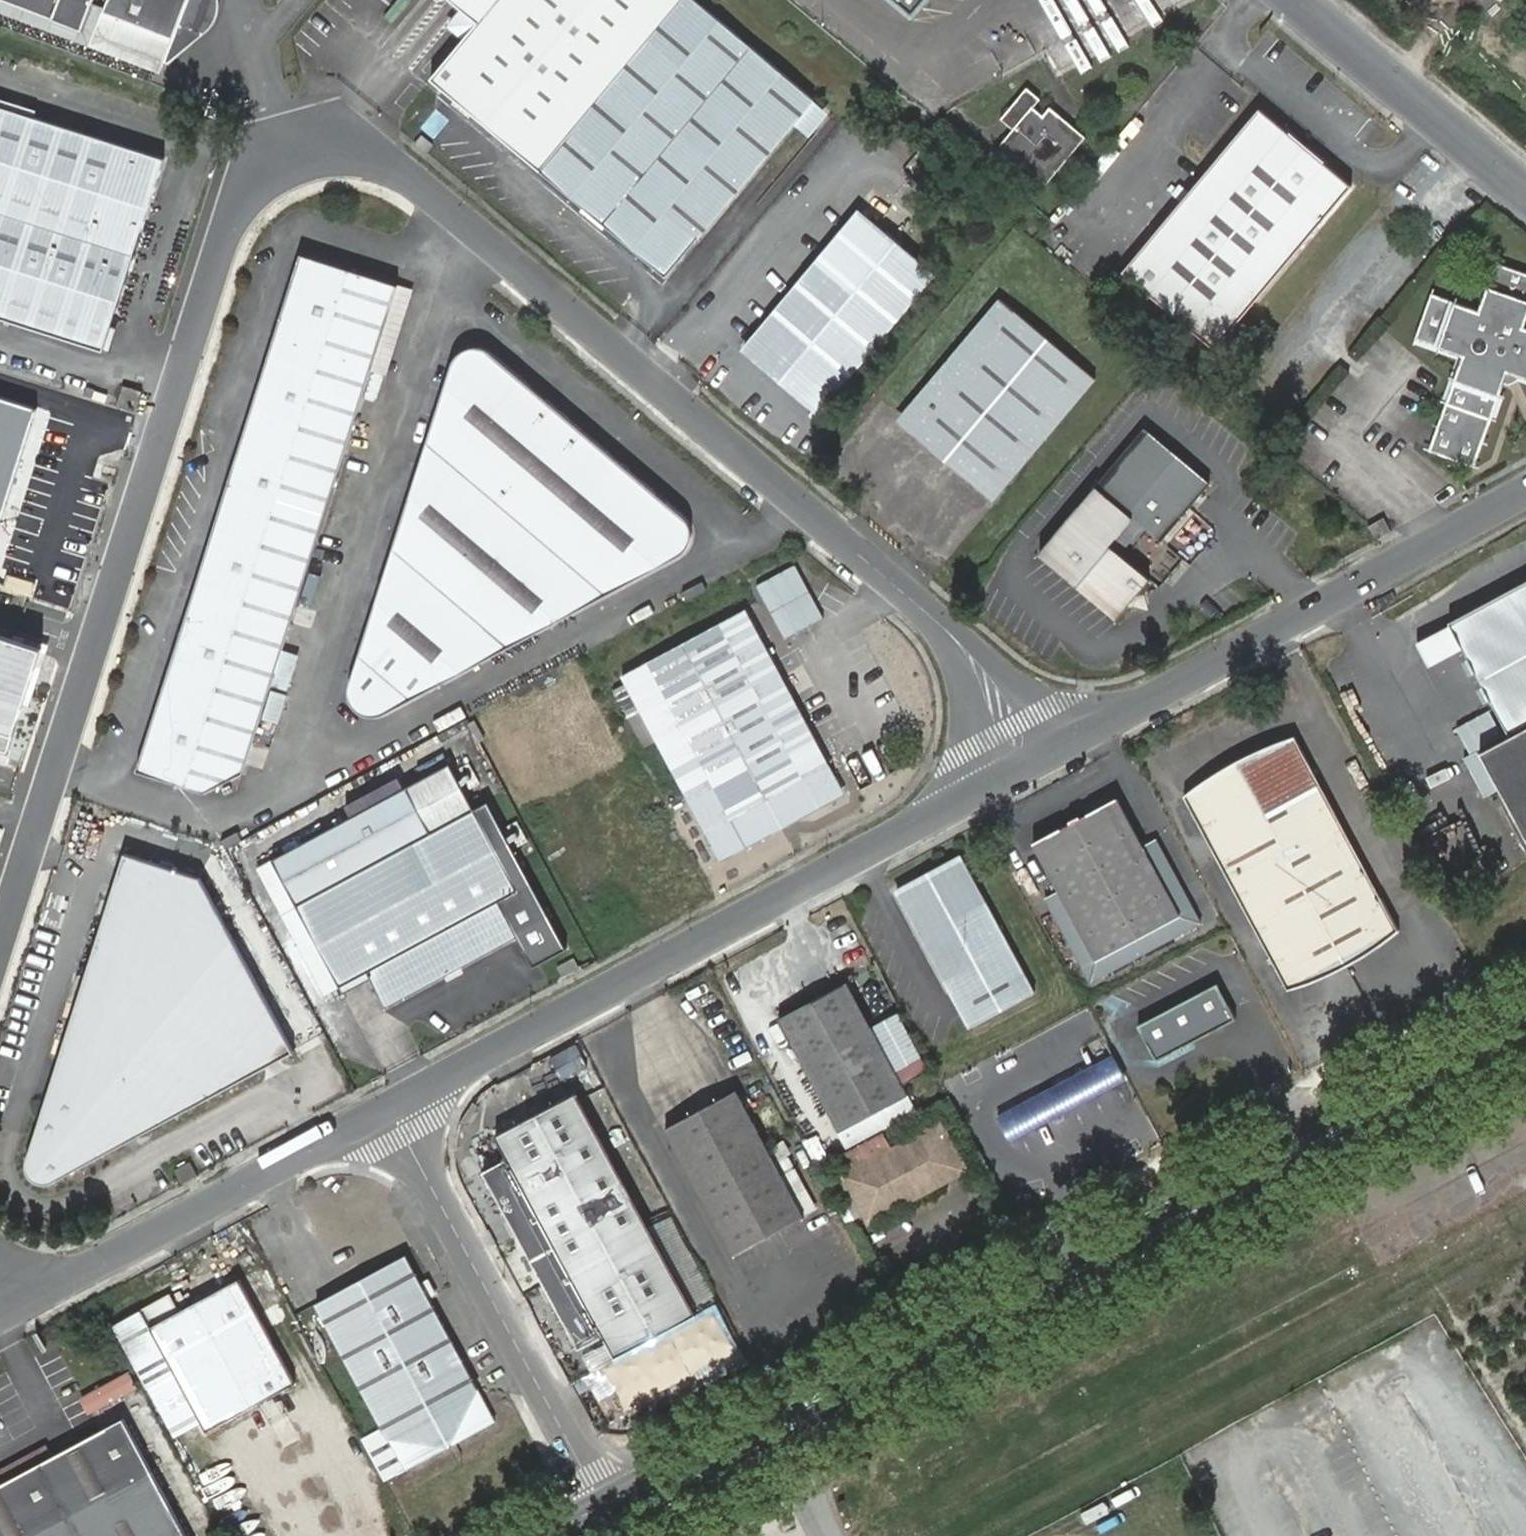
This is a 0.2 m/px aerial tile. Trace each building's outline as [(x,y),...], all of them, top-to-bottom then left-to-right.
[(4,0),(0,0),(0,12),(160,73),(174,38),(106,12),(108,9),(95,4),(85,30),(4,0)] [(85,30),(95,4),(97,0),(4,0),(85,30)] [(108,9),(106,12),(174,38),(183,40),(190,40),(199,37),(206,33),(211,29),(214,24),(217,18),(220,8),(220,0),(111,0),(108,9)] [(512,148),(637,0),(450,0),(462,10),(452,21),(467,34),(430,79),(512,148)] [(512,148),(667,276),(814,100),(695,0),(637,0),(512,148)] [(912,14),(923,0),(895,0),(912,14)] [(1049,122),(1041,116),(1033,109),(1040,100),(1027,88),(1001,119),(1014,130),(1000,145),(1047,184),(1086,137),(1056,113),(1049,122)] [(104,350),(165,159),(0,106),(0,317),(104,350)] [(1050,107),(1041,116),(1049,122),(1056,113),(1050,107)] [(1215,349),(1352,186),(1326,164),(1321,169),(1281,136),(1285,131),(1259,108),(1123,272),(1215,349)] [(426,153),(433,145),(421,136),(415,143),(426,153)] [(859,209),(744,345),(822,411),(937,274),(859,209)] [(300,256),(139,774),(207,795),(245,775),(397,286),(300,256)] [(1415,338),(1439,347),(1463,355),(1455,379),(1452,386),(1446,403),(1492,419),(1500,395),(1508,372),(1525,378),(1525,327),(1524,326),(1525,321),(1525,273),(1496,262),(1488,287),(1479,310),(1455,302),(1432,292),(1415,338)] [(1000,298),(904,413),(918,425),(999,493),(1095,378),(1000,298)] [(452,364),(349,685),(349,690),(352,700),(355,705),(359,708),(369,713),(374,713),(385,712),(679,556),(687,550),(690,546),(693,537),(693,532),(690,523),(687,518),(684,515),(491,353),(487,350),(483,349),(473,348),(468,348),(460,353),(457,356),(452,364)] [(116,405),(135,411),(142,390),(123,385),(116,405)] [(0,397),(0,525),(37,409),(0,397)] [(1096,486),(1040,553),(1116,617),(1150,578),(1110,544),(1133,517),(1161,540),(1172,526),(1204,488),(1210,481),(1145,428),(1096,486)] [(1368,525),(1376,540),(1391,531),(1383,517),(1370,524),(1368,525)] [(800,563),(759,582),(786,639),(826,620),(800,563)] [(1449,621),(1509,735),(1479,750),(1525,839),(1525,580),(1449,621)] [(745,607),(621,674),(717,853),(841,786),(745,607)] [(1298,740),(1187,799),(1287,984),(1397,925),(1392,916),(1298,740)] [(442,974),(460,965),(517,935),(499,899),(516,890),(472,808),(429,831),(404,785),(270,857),(294,903),(339,985),(365,971),(384,1006),(442,974)] [(1117,797),(1034,842),(1097,960),(1181,915),(1117,797)] [(566,948),(487,800),(472,808),(516,890),(499,899),(534,965),(566,948)] [(219,840),(224,848),(239,840),(235,831),(219,840)] [(125,853),(28,1159),(27,1164),(28,1172),(33,1179),(41,1183),(50,1183),(54,1181),(294,1052),(202,880),(125,853)] [(967,1025),(1034,989),(961,855),(894,891),(967,1025)] [(339,985),(294,903),(279,911),(323,993),(339,985)] [(463,972),(460,965),(442,974),(445,982),(463,972)] [(847,983),(780,1019),(840,1129),(907,1093),(847,983)] [(1197,994),(1138,1025),(1157,1059),(1236,1016),(1218,983),(1197,994)] [(804,1216),(737,1089),(666,1127),(734,1254),(804,1216)] [(696,1315),(577,1092),(496,1136),(508,1157),(484,1171),(581,1347),(603,1336),(615,1358),(696,1315)] [(942,1122),(844,1174),(869,1220),(967,1168),(942,1122)] [(346,1285),(316,1301),(389,1436),(406,1467),(494,1420),(478,1388),(428,1296),(435,1292),(428,1278),(421,1282),(405,1253),(346,1285)] [(150,1324),(165,1352),(206,1428),(261,1399),(274,1392),(295,1381),(240,1277),(180,1308),(171,1291),(141,1307),(150,1324)] [(138,1366),(165,1352),(150,1324),(141,1307),(114,1321),(138,1366)] [(128,1371),(81,1398),(92,1417),(139,1390),(128,1371)] [(274,1392),(261,1399),(271,1420),(285,1412),(274,1392)] [(151,1468),(124,1416),(0,1482),(0,1535),(188,1535),(151,1468)]
